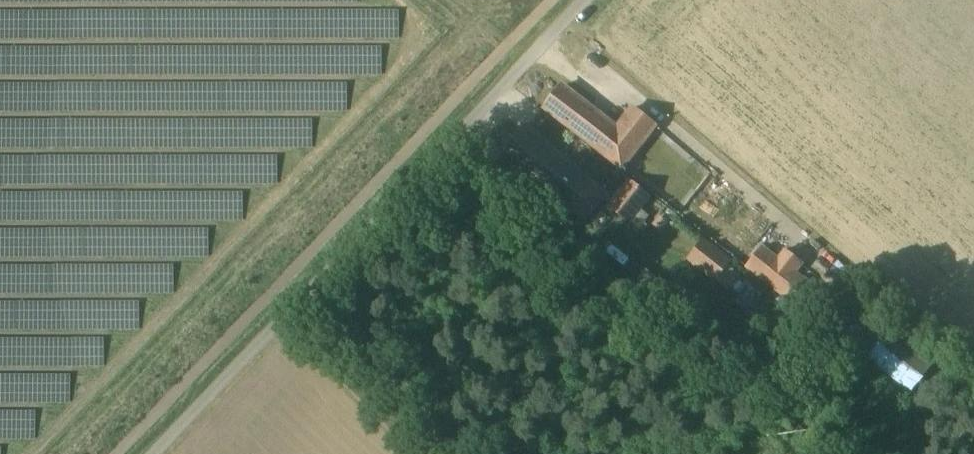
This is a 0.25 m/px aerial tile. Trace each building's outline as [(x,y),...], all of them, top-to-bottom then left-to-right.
[(632,107),(617,127),(564,86),(545,109),(622,170),(656,126),(632,107)] [(575,208),(587,219),(604,199),(523,131),(506,151),(574,208),(575,208)] [(652,196),(630,179),(608,207),(629,224),(652,196)] [(660,217),(654,225),(661,231),(667,223),(660,217)] [(719,279),(733,260),(704,238),(690,257),(687,260),(716,282),(719,279)] [(760,246),(743,268),(788,303),(805,281),(796,273),(802,265),(784,250),(777,259),(760,246)] [(746,287),(738,280),(732,288),(739,294),(746,287)] [(886,330),(867,356),(913,389),(932,364),(886,330)]
